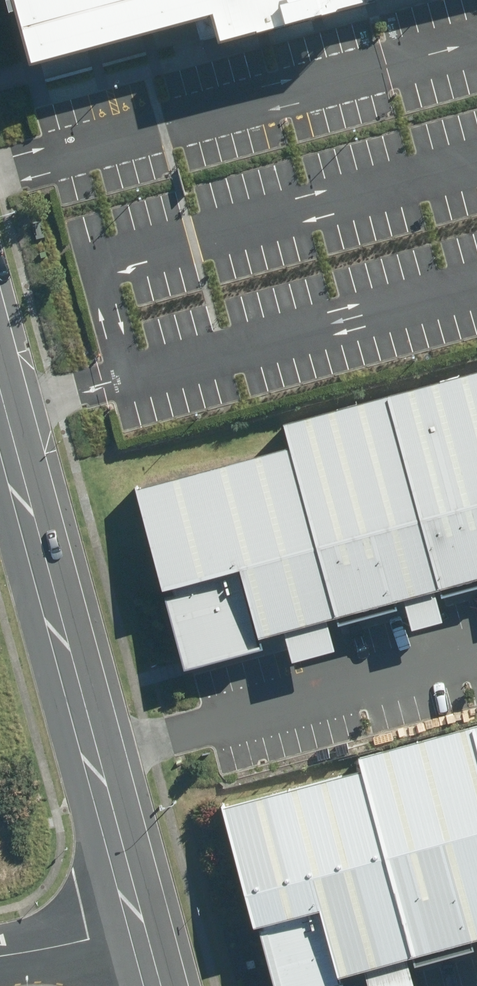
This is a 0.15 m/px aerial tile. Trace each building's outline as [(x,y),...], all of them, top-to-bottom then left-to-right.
[(26,64),(206,10),(213,35),(347,0),(8,0),(26,64)] [(386,398),(439,595),(476,586),(476,375),(386,398)] [(419,600),(439,595),(386,398),(285,424),(292,450),(336,622),(419,600)] [(297,632),(336,622),(292,450),(133,491),(180,674),(262,653),(259,642),(297,632)] [(469,726),(353,756),(358,774),(408,961),(476,943),(476,756),(469,726)] [(358,774),(228,808),(274,985),(310,985),(385,967),(408,961),(358,774)]
